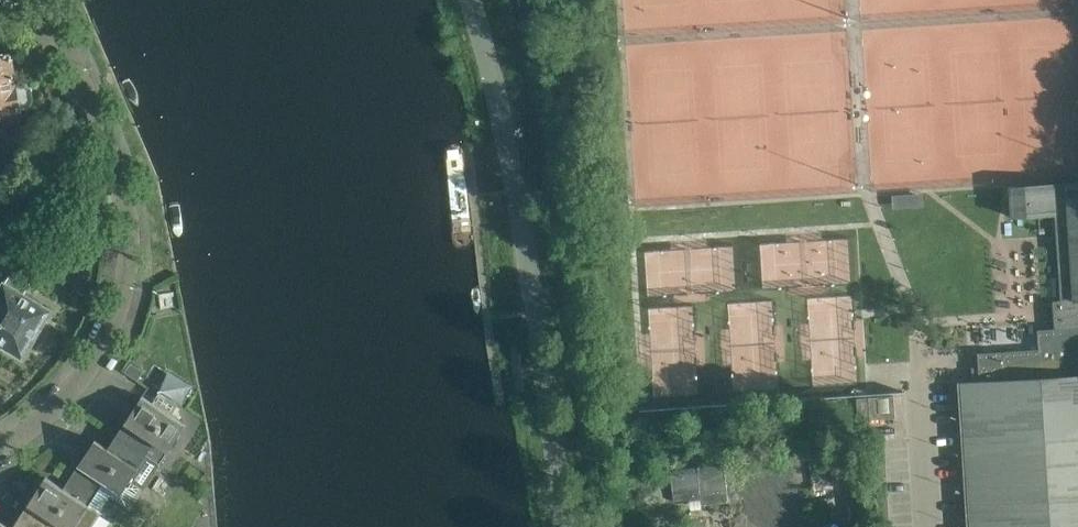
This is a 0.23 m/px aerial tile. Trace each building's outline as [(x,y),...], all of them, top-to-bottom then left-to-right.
[(29,107),(34,100),(32,88),(25,82),(17,83),(11,52),(0,54),(0,112),(29,107)] [(969,526),(1077,526),(1077,180),(1060,182),(1009,185),(1012,216),(1055,214),(1061,299),(1053,300),(1055,327),(1038,328),(1039,348),(978,353),(979,380),(960,382),(969,526)] [(0,291),(0,341),(23,355),(51,309),(25,293),(32,281),(13,269),(0,291)] [(814,355),(814,381),(856,380),(854,292),(810,293),(810,321),(804,321),(805,355),(814,355)] [(118,433),(117,434),(146,453),(160,462),(185,423),(169,412),(176,402),(158,390),(151,400),(143,395),(126,421),(127,423),(120,435),(118,433)] [(896,395),(857,397),(858,420),(870,420),(870,419),(897,417),(896,395)] [(78,465),(63,487),(101,512),(111,496),(131,510),(145,487),(130,478),(146,453),(117,434),(116,435),(119,437),(111,449),(96,439),(78,465)] [(24,516),(40,526),(92,526),(101,512),(63,487),(46,476),(28,503),(32,505),(24,516)] [(24,516),(21,514),(20,515),(23,518),(17,526),(40,526),(24,516)]
